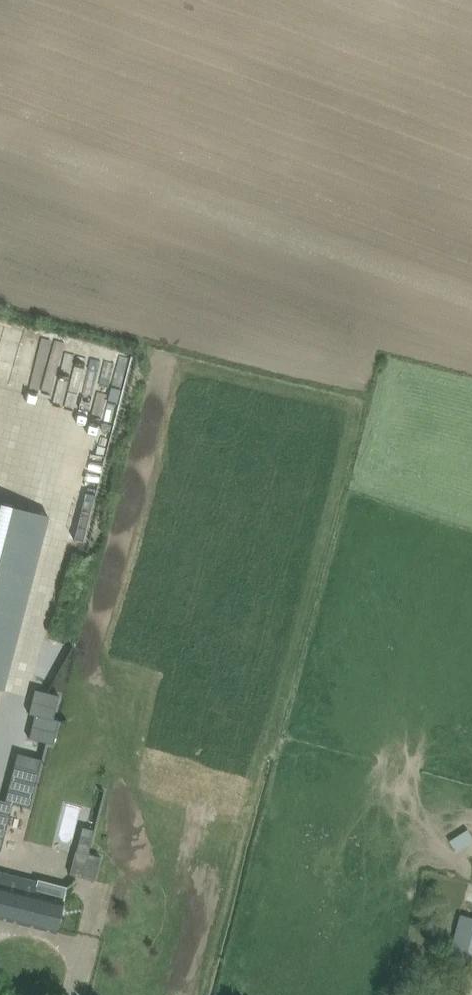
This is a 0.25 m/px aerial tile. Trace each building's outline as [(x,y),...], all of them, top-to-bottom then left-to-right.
[(25,375),(31,329),(4,326),(0,361),(0,372),(25,375)] [(31,368),(40,370),(46,335),(37,333),(31,368)] [(90,391),(88,399),(100,402),(112,354),(74,344),(64,384),(90,391)] [(4,690),(49,515),(0,503),(0,689),(4,690)] [(29,737),(53,743),(59,720),(53,718),(59,695),(35,689),(29,712),(35,714),(29,737)] [(77,850),(88,853),(94,830),(83,826),(77,850)] [(56,932),(64,900),(35,893),(38,881),(0,872),(0,917),(56,932)] [(460,911),(451,945),(471,950),(471,915),(460,911)]
